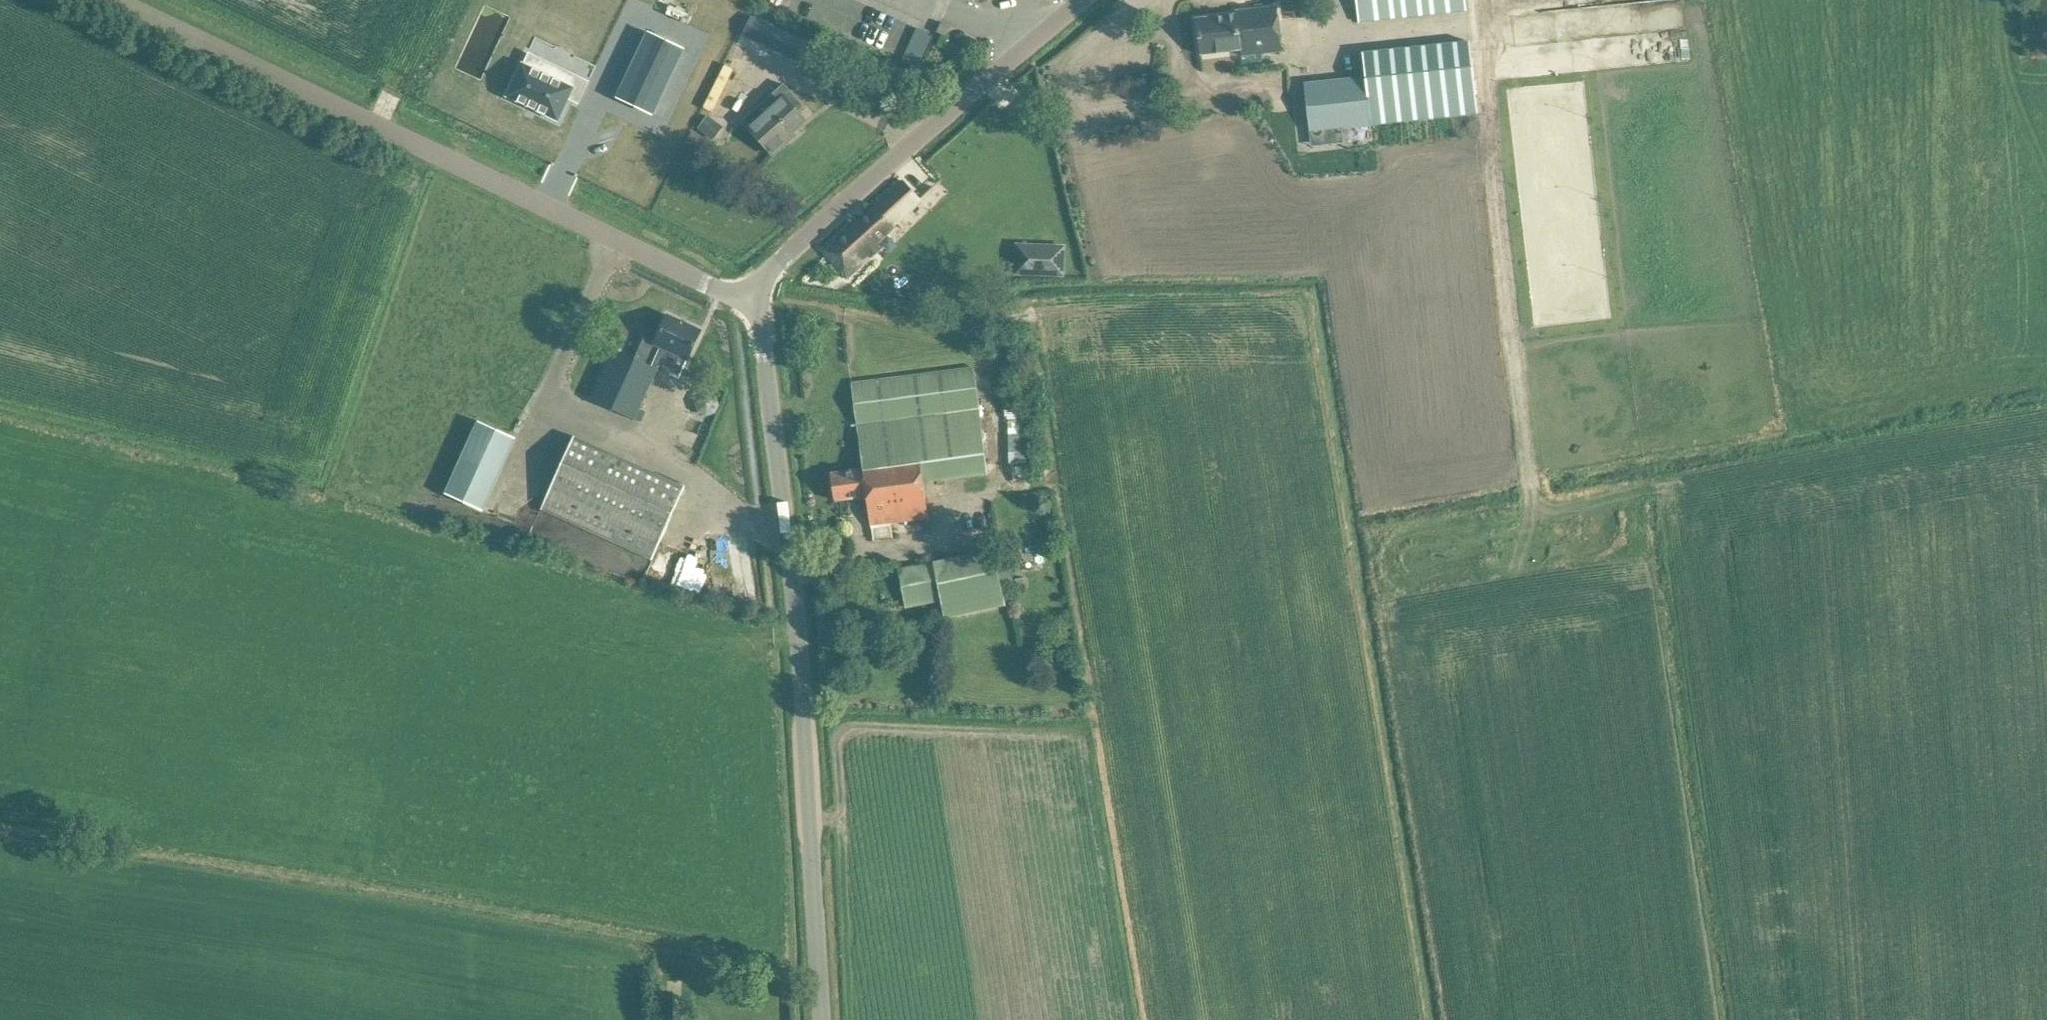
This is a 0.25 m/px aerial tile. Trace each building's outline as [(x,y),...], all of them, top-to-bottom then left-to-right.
[(1466,11),(1464,0),(1356,0),(1359,22),(1466,11)] [(2046,30),(2046,0),(2035,0),(2036,31),(2046,30)] [(1241,55),(1282,51),(1277,7),(1236,12),(1236,14),(1196,19),(1200,55),(1240,50),(1241,55)] [(937,32),(946,36),(950,27),(941,23),(937,32)] [(774,28),(765,47),(780,54),(789,35),(774,28)] [(648,33),(617,98),(653,115),(684,50),(648,33)] [(1304,83),(1310,133),(1477,115),(1469,43),(1363,54),(1366,76),(1304,83)] [(523,64),(507,96),(558,121),(568,98),(579,103),(589,82),(577,77),(572,87),(543,73),(548,63),(530,54),(525,65),(523,64)] [(805,120),(783,96),(748,128),(773,155),(787,142),(784,139),(805,120)] [(708,116),(698,130),(715,141),(724,127),(708,116)] [(738,132),(725,144),(748,170),(762,158),(738,132)] [(892,226),(920,200),(903,181),(823,254),(847,279),(882,247),(878,243),(895,228),(892,226)] [(1017,274),(1063,275),(1064,248),(1018,246),(1017,274)] [(915,287),(908,295),(914,301),(921,293),(915,287)] [(591,400),(634,420),(666,350),(688,360),(701,331),(668,315),(655,343),(644,338),(635,359),(614,349),(591,400)] [(988,474),(974,367),(851,383),(863,470),(831,474),(835,501),(867,497),(870,526),(928,518),(923,482),(988,474)] [(445,495),(482,511),(515,438),(478,421),(445,495)] [(574,437),(541,509),(652,560),(685,487),(574,437)] [(883,581),(890,611),(941,600),(945,618),(1006,605),(994,550),(897,570),(899,578),(883,581)]
